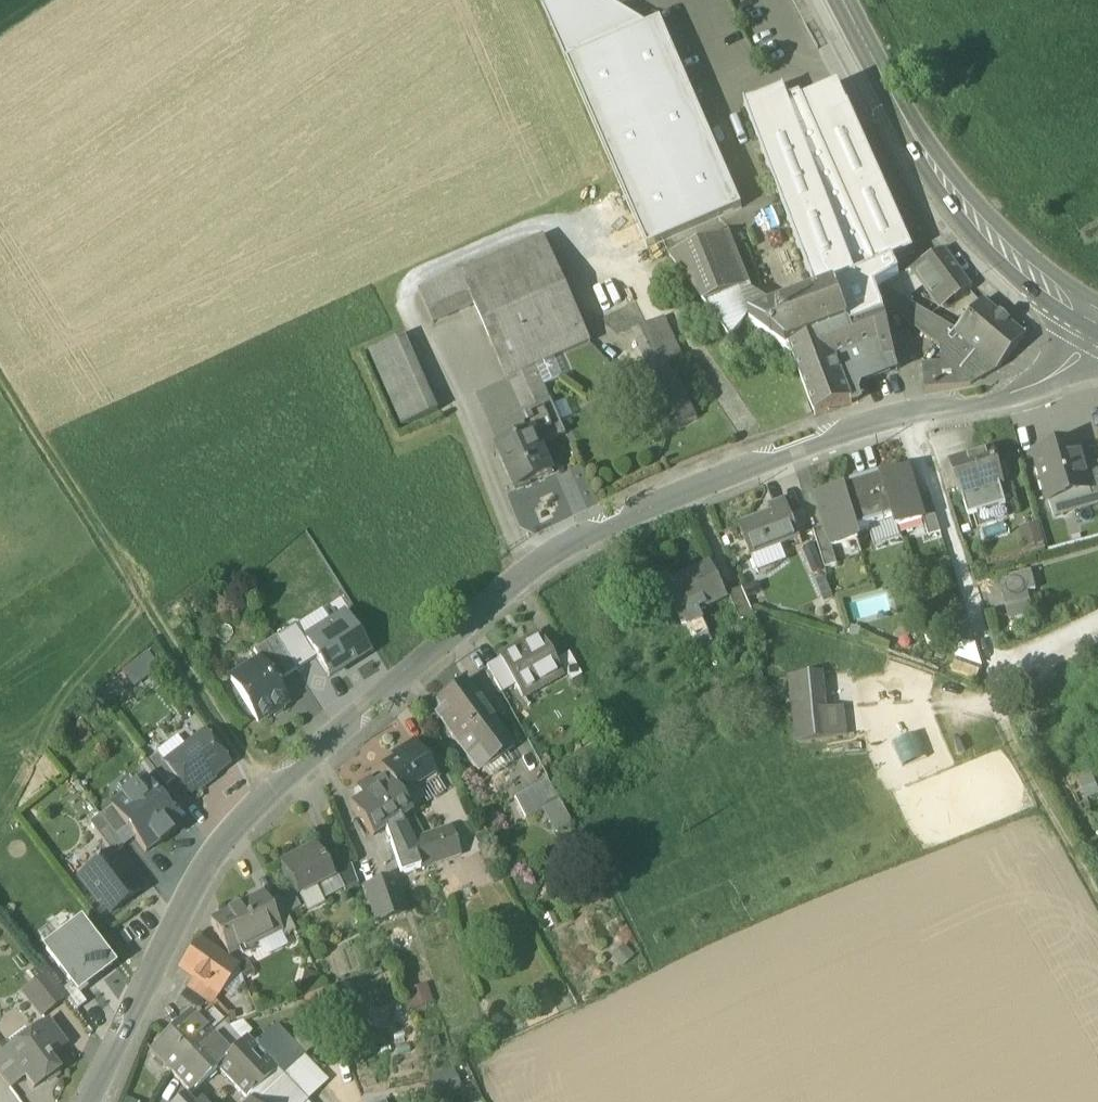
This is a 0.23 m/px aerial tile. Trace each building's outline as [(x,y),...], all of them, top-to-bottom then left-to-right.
[(567,64),(647,29),(599,0),(568,0),(544,10),(567,64)] [(609,162),(648,251),(720,220),(742,210),(661,23),(647,29),(567,64),(609,162)] [(879,301),(876,293),(869,273),(892,262),(913,253),(849,110),(848,111),(839,91),(803,107),(802,104),(803,103),(800,97),(788,102),(786,97),(747,112),(818,299),(836,292),(849,327),(885,319),(884,314),(879,301)] [(705,305),(719,325),(744,316),(754,312),(746,289),(726,236),(670,257),(672,260),(675,263),(683,274),(705,305)] [(507,380),(513,377),(534,368),(555,359),(589,344),(590,344),(544,239),(461,275),(475,307),(507,380)] [(938,303),(947,304),(953,299),(956,303),(974,289),(945,253),(912,272),(925,288),(938,303)] [(900,279),(892,262),(869,273),(876,293),(884,288),(900,279)] [(912,272),(900,279),(884,288),(908,302),(925,288),(912,272)] [(434,325),(475,307),(461,275),(419,294),(434,325)] [(879,301),(942,348),(944,354),(951,357),(959,359),(951,368),(972,385),(999,369),(956,334),(959,331),(908,302),(884,288),(876,293),(879,301)] [(750,325),(794,357),(849,327),(836,292),(818,299),(797,307),(794,298),(784,302),(787,310),(750,325)] [(956,334),(999,369),(1026,338),(984,302),(959,331),(956,334)] [(744,316),(719,325),(731,341),(749,322),(744,316)] [(657,415),(666,434),(697,420),(669,359),(680,354),(680,353),(665,321),(665,320),(665,319),(633,333),(634,335),(634,334),(649,366),(635,373),(636,374),(654,414),(654,416),(657,415)] [(885,319),(849,327),(794,357),(793,358),(816,418),(852,405),(848,384),(896,368),(891,346),(885,319)] [(379,374),(403,428),(438,412),(405,338),(370,353),(379,374)] [(563,379),(555,359),(534,368),(543,388),(563,379)] [(543,388),(534,368),(513,377),(528,412),(524,414),(532,434),(558,422),(552,408),(543,388)] [(848,384),(852,405),(861,402),(858,389),(898,375),(896,368),(848,384)] [(925,389),(972,385),(951,368),(923,370),(925,389)] [(566,402),(552,408),(558,422),(559,422),(560,424),(573,419),(566,402)] [(498,449),(517,491),(553,475),(541,446),(565,435),(560,424),(559,422),(558,422),(532,434),(498,449)] [(1036,455),(1049,502),(1090,490),(1091,490),(1085,470),(1085,468),(1077,443),(1062,447),(1061,445),(1046,450),(1047,452),(1036,455)] [(961,495),(961,494),(999,483),(1000,483),(995,466),(997,465),(993,452),(952,464),(961,495)] [(1092,498),(1097,497),(1097,465),(1085,468),(1085,470),(1091,490),(1090,490),(1092,498)] [(909,472),(885,480),(895,520),(898,529),(898,528),(924,521),(918,500),(909,472)] [(884,523),(895,520),(885,480),(883,476),(881,477),(844,489),(843,488),(841,489),(842,493),(856,532),(867,529),(884,524),(884,523)] [(999,483),(961,494),(968,517),(975,515),(1001,507),(1006,505),(999,483)] [(1049,502),(1055,520),(1097,507),(1097,497),(1092,498),(1090,490),(1049,502)] [(859,540),(856,532),(842,493),(818,500),(826,528),(832,548),(859,540)] [(924,521),(929,537),(941,534),(930,496),(918,500),(924,521)] [(741,526),(753,557),(799,538),(786,503),(773,508),(774,513),(741,526)] [(1005,519),(1001,507),(975,515),(979,527),(1005,519)] [(898,528),(898,529),(895,520),(884,523),(884,524),(867,529),(873,549),(903,541),(898,528)] [(1040,523),(1018,529),(1025,550),(1046,544),(1040,523)] [(814,532),(825,569),(837,565),(832,548),(826,528),(814,532)] [(824,570),(813,545),(802,549),(813,575),(824,570)] [(666,588),(681,620),(682,619),(698,612),(725,599),(710,567),(666,588)] [(999,580),(1004,599),(1028,593),(1036,590),(1030,571),(999,580)] [(834,598),(825,578),(815,582),(824,603),(834,598)] [(729,597),(744,628),(757,622),(751,607),(743,590),(729,597)] [(1035,614),(1028,593),(1004,599),(1011,620),(1035,614)] [(306,641),(331,625),(321,609),(295,625),(306,641)] [(685,625),(693,641),(709,633),(698,612),(682,619),(681,620),(677,622),(680,627),(685,625)] [(329,678),(367,653),(344,617),(331,625),(306,641),(317,658),(329,678)] [(295,625),(275,637),(297,671),(317,658),(306,641),(295,625)] [(514,686),(522,699),(523,699),(522,696),(541,685),(543,687),(561,677),(538,636),(499,658),(500,660),(514,686)] [(259,661),(274,685),(297,671),(275,637),(253,651),(259,661)] [(159,669),(146,653),(121,674),(134,690),(159,669)] [(557,661),(570,684),(581,677),(568,655),(557,661)] [(486,668),(500,694),(514,686),(500,660),(486,668)] [(230,680),(258,724),(287,705),(274,685),(259,661),(230,680)] [(980,672),(956,662),(951,674),(976,683),(980,672)] [(790,678),(796,746),(826,742),(824,710),(823,696),(825,696),(823,675),(806,676),(790,678)] [(503,752),(512,745),(465,682),(436,704),(440,710),(445,716),(439,721),(457,746),(476,772),(483,767),(503,752)] [(845,738),(843,709),(824,711),(827,741),(843,739),(845,738)] [(434,714),(439,721),(445,716),(440,710),(434,714)] [(175,779),(188,795),(228,765),(205,735),(186,750),(165,765),(175,779)] [(165,765),(186,750),(177,737),(155,753),(157,755),(165,765)] [(383,771),(387,777),(403,802),(420,791),(417,786),(433,776),(414,744),(396,756),(399,761),(383,771)] [(512,764),(503,752),(483,767),(491,779),(512,764)] [(156,775),(165,787),(175,779),(157,755),(147,763),(156,775)] [(1093,774),(1077,780),(1086,801),(1097,796),(1097,788),(1093,774)] [(144,783),(160,803),(171,795),(165,787),(156,775),(144,783)] [(417,786),(420,791),(437,781),(433,776),(417,786)] [(407,809),(403,802),(387,777),(374,786),(370,779),(359,786),(363,792),(366,798),(352,807),(372,838),(384,830),(388,828),(385,823),(407,809)] [(445,793),(437,781),(420,791),(403,802),(407,809),(409,811),(424,801),(426,805),(445,793)] [(546,781),(514,799),(525,820),(544,810),(558,802),(546,781)] [(127,829),(146,854),(157,846),(158,846),(169,838),(168,837),(179,829),(160,803),(144,783),(134,791),(133,790),(121,799),(122,800),(111,808),(127,829)] [(571,825),(558,802),(544,810),(556,833),(571,825)] [(100,817),(116,838),(127,829),(111,808),(100,817)] [(385,823),(388,828),(400,821),(410,814),(409,811),(407,809),(385,823)] [(111,853),(113,856),(123,848),(116,838),(100,817),(90,825),(111,853)] [(399,877),(404,875),(395,848),(411,843),(400,821),(388,828),(384,830),(399,877)] [(423,840),(431,865),(460,855),(451,830),(423,840)] [(423,839),(411,843),(419,870),(432,866),(431,865),(423,840),(423,839)] [(404,875),(419,870),(411,843),(395,848),(404,875)] [(323,903),(315,886),(332,879),(317,846),(281,863),(294,890),(297,895),(298,895),(305,911),(323,903)] [(101,902),(111,915),(140,892),(113,856),(111,853),(81,876),(91,889),(87,891),(97,905),(101,902)] [(346,892),(347,893),(358,888),(351,868),(338,874),(339,875),(346,892)] [(339,875),(332,879),(315,886),(323,903),(346,892),(339,875)] [(365,888),(378,925),(405,916),(392,879),(365,888)] [(293,895),(280,902),(287,915),(300,908),(293,895)] [(263,896),(225,915),(211,922),(228,956),(243,949),(255,943),(280,930),(266,903),(263,896)] [(280,930),(284,938),(295,932),(287,915),(280,902),(277,898),(266,903),(280,930)] [(80,925),(46,951),(71,983),(78,992),(111,966),(80,925)] [(289,947),(284,938),(280,930),(255,943),(264,959),(289,947)] [(196,979),(219,995),(222,992),(238,969),(198,940),(180,968),(196,979)] [(633,958),(623,947),(610,959),(621,970),(633,958)] [(243,983),(238,969),(222,992),(232,999),(243,983)] [(317,976),(304,973),(301,987),(314,990),(317,976)] [(24,995),(41,1017),(66,998),(60,991),(49,976),(24,995)] [(207,1002),(211,1005),(219,995),(196,979),(189,990),(207,1002)] [(84,1001),(78,992),(71,983),(60,991),(66,998),(74,1009),(84,1001)] [(433,1005),(426,985),(405,993),(412,1012),(433,1005)] [(207,1002),(189,990),(182,1001),(199,1013),(207,1002)] [(315,994),(303,999),(312,1022),(324,1017),(315,994)] [(212,1011),(199,1023),(211,1035),(224,1024),(212,1011)] [(172,1074),(211,1035),(199,1023),(192,1016),(152,1053),(172,1074)] [(48,1022),(29,1036),(25,1031),(5,1045),(6,1046),(9,1050),(6,1053),(25,1078),(33,1090),(58,1072),(50,1061),(51,1060),(49,1058),(65,1047),(48,1022)] [(243,1023),(227,1028),(237,1038),(242,1033),(246,1038),(252,1033),(243,1023)] [(227,1028),(224,1024),(211,1035),(225,1050),(237,1038),(227,1028)] [(277,1027),(256,1048),(279,1072),(300,1051),(277,1027)] [(279,1072),(256,1048),(246,1038),(242,1033),(237,1038),(225,1050),(232,1058),(218,1071),(247,1101),(307,1101),(279,1072)] [(225,1050),(211,1035),(172,1074),(193,1096),(218,1071),(232,1058),(225,1050)] [(9,1089),(25,1078),(6,1053),(9,1050),(6,1046),(0,1050),(0,1076),(9,1089)] [(307,1101),(330,1081),(300,1051),(279,1072),(307,1101)] [(461,1090),(453,1070),(429,1080),(437,1100),(461,1090)]
